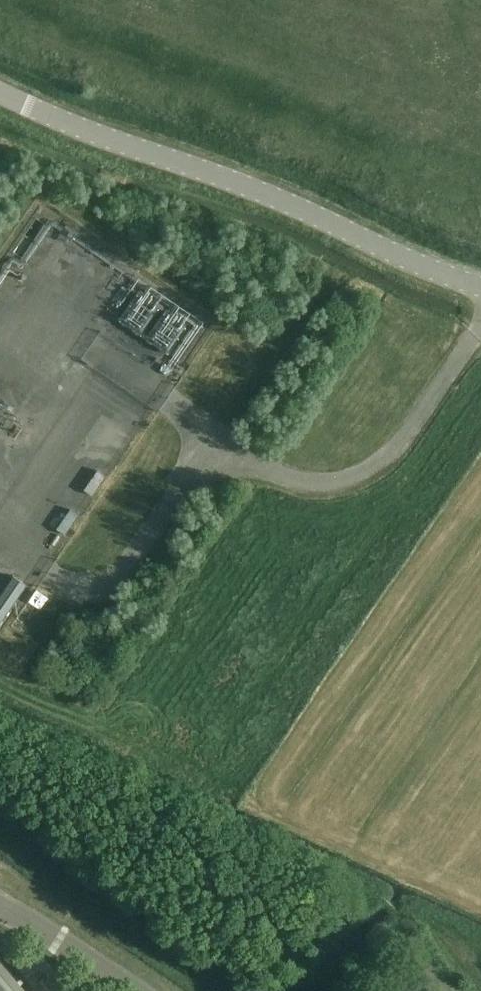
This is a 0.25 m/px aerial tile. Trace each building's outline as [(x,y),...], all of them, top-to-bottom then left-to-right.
[(1,623),(24,579),(8,571),(0,586),(0,623),(1,623)] [(0,962),(0,990),(26,990),(0,962)]
